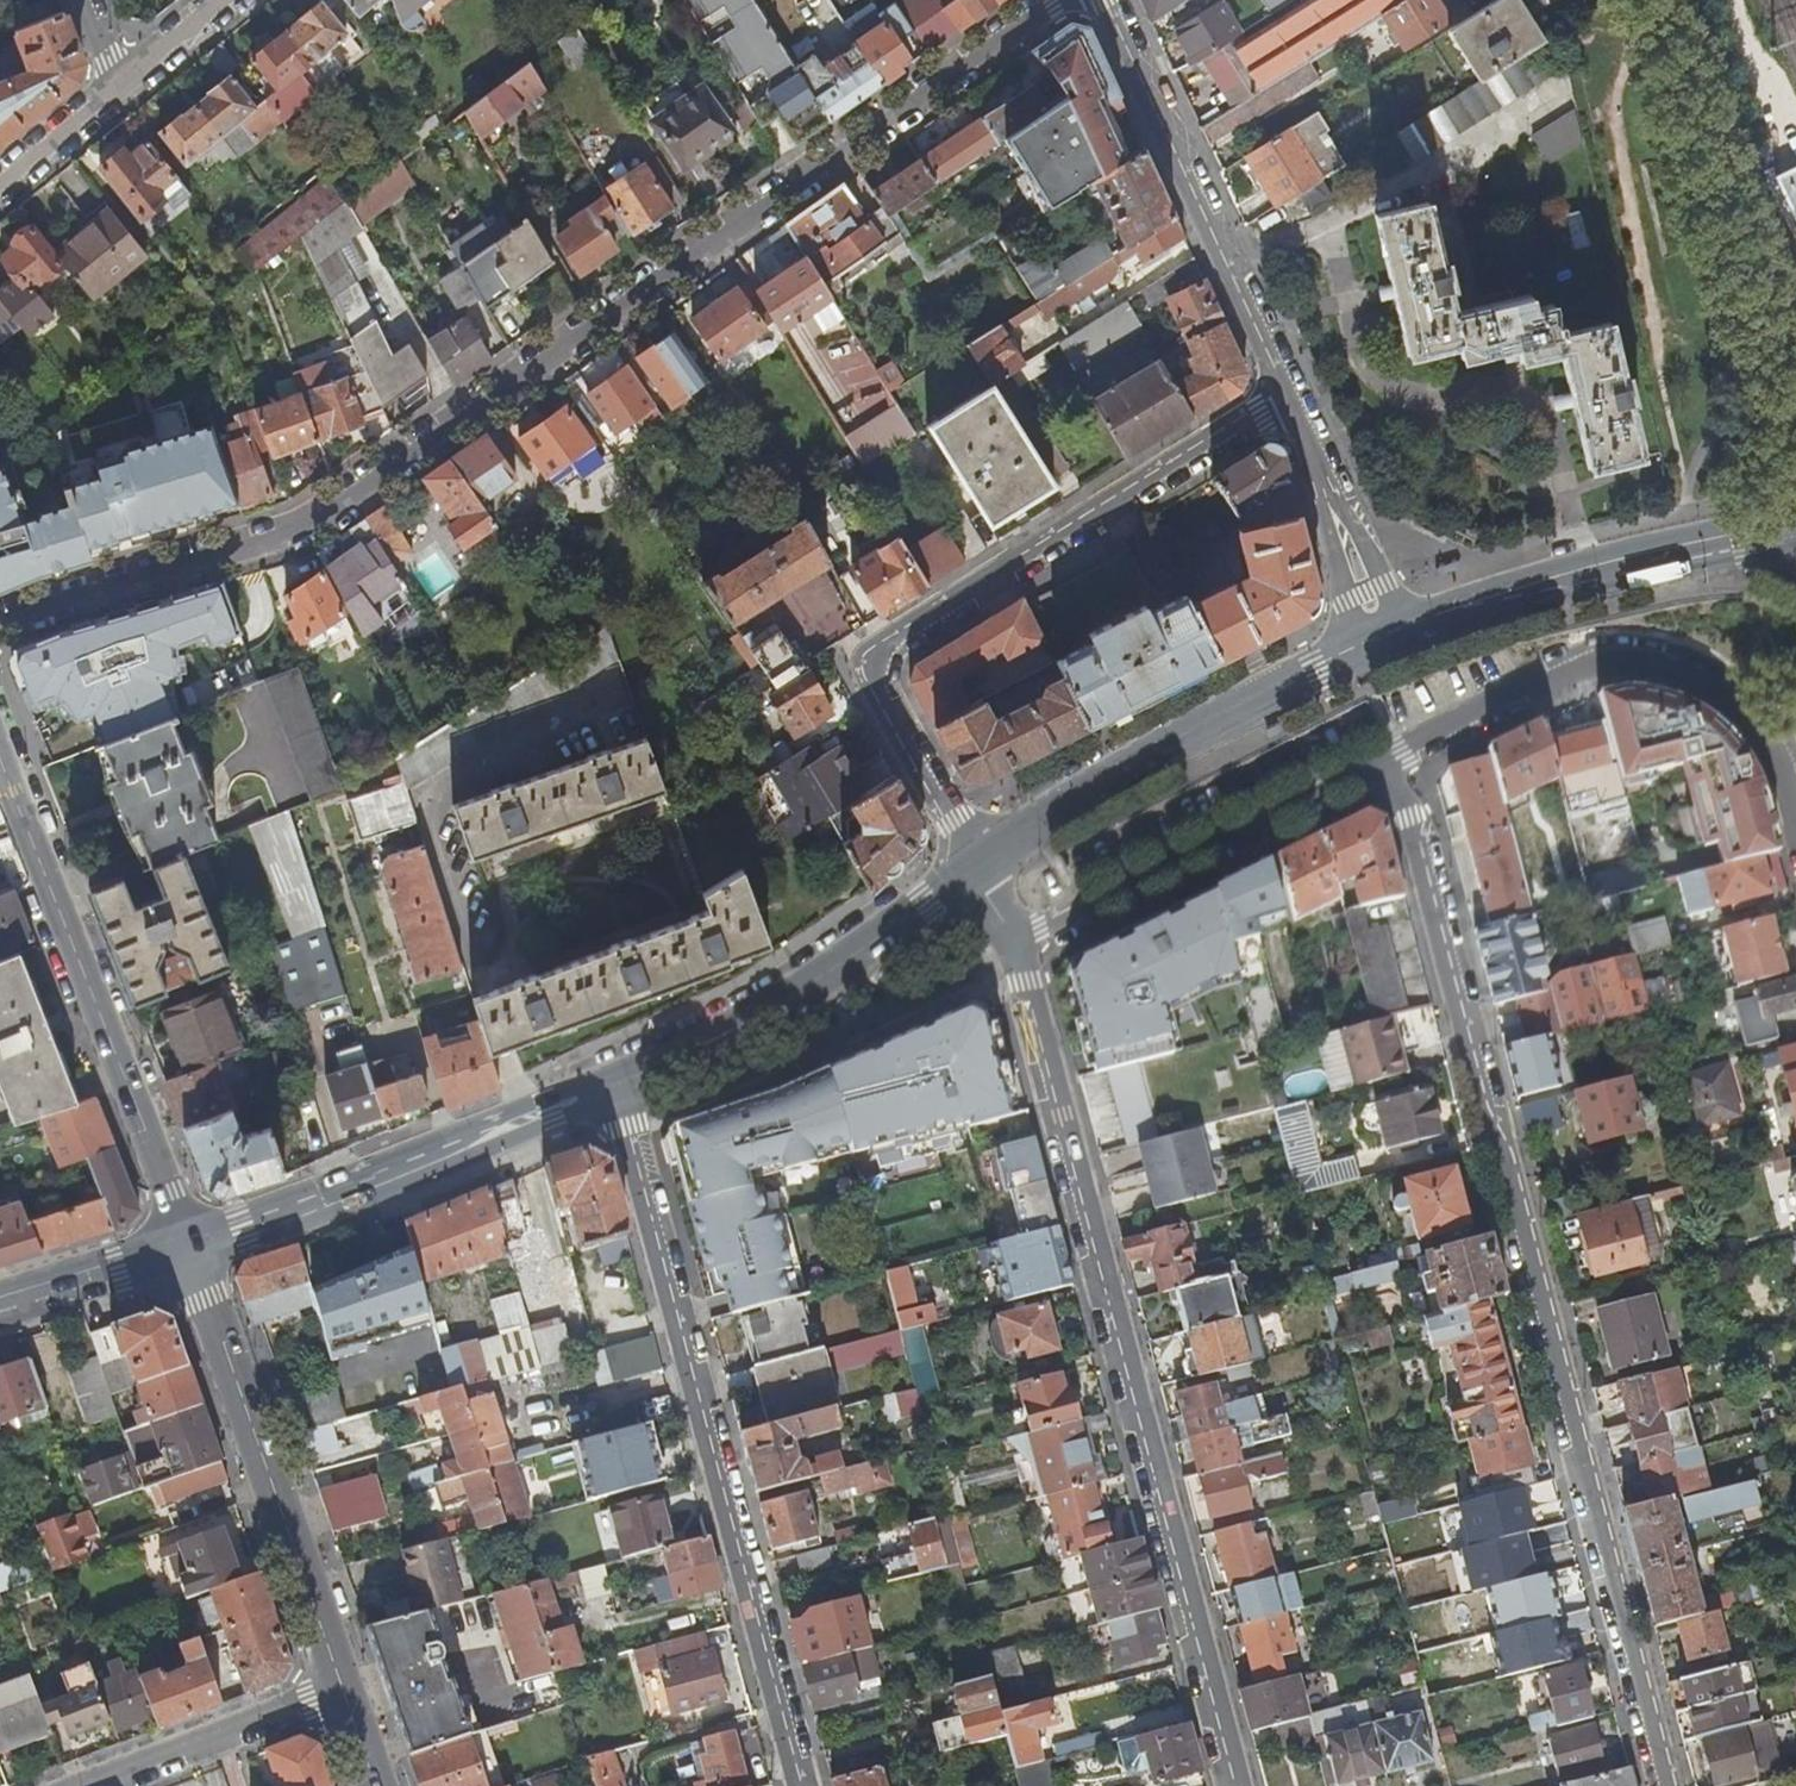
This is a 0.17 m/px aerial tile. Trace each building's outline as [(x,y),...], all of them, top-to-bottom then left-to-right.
[(52,14),(46,0),(36,0),(0,14),(0,34),(13,29),(52,14)] [(393,0),(344,0),(363,24),(393,0)] [(393,0),(398,12),(413,0),(393,0)] [(398,12),(423,29),(439,16),(429,4),(433,0),(413,0),(398,12)] [(829,121),(814,97),(755,0),(686,0),(761,126),(778,115),(796,144),(806,137),(829,121)] [(944,7),(940,0),(913,0),(915,3),(903,11),(926,45),(956,24),(960,29),(992,6),(1002,0),(954,0),(944,7)] [(1151,20),(1180,0),(1142,0),(1151,20)] [(1296,68),(1383,14),(1406,0),(1309,0),(1224,52),(1251,96),(1296,68)] [(1271,13),(1288,3),(1287,0),(1263,0),(1271,13)] [(1383,14),(1406,49),(1451,20),(1438,0),(1406,0),(1383,14)] [(1431,41),(1462,91),(1539,43),(1512,0),(1497,0),(1475,13),(1431,41)] [(871,92),(901,71),(897,64),(908,56),(899,41),(914,31),(902,12),(895,1),(880,12),(879,10),(877,12),(884,23),(855,43),(867,62),(814,97),(829,121),(871,92)] [(1196,60),(1201,56),(1220,45),(1240,33),(1220,1),(1176,29),(1196,60)] [(301,21),(287,32),(327,82),(328,82),(344,69),(328,48),(346,34),(321,2),(300,19),(301,21)] [(43,106),(78,77),(82,61),(63,10),(52,14),(13,29),(28,67),(0,78),(0,142),(43,106)] [(578,66),(596,53),(580,24),(561,38),(578,66)] [(1071,24),(1032,51),(1036,59),(1040,60),(1048,68),(1058,83),(1067,96),(1047,110),(1003,139),(1046,207),(1093,178),(1123,160),(1105,121),(1125,108),(1124,106),(1122,101),(1107,70),(1095,43),(1092,38),(1083,43),(1075,25),(1071,24)] [(1087,28),(1075,25),(1083,43),(1092,38),(1087,28)] [(1462,91),(1406,126),(1398,130),(1415,156),(1566,62),(1559,31),(1539,43),(1462,91)] [(327,82),(287,32),(274,42),(272,41),(252,58),(276,90),(266,99),(281,118),(327,82)] [(1233,108),(1251,96),(1224,52),(1220,45),(1201,56),(1233,108)] [(544,88),(529,62),(465,110),(486,145),(491,141),(486,132),(544,88)] [(1202,127),(1210,144),(1306,85),(1296,68),(1251,96),(1233,108),(1202,127)] [(281,118),(266,99),(255,108),(228,77),(208,93),(209,95),(195,106),(220,136),(235,155),(281,118)] [(1003,139),(1047,110),(1032,86),(983,119),(998,142),(1003,139)] [(732,129),(705,92),(657,126),(682,163),(732,129)] [(220,136),(195,106),(181,117),(180,116),(160,133),(185,164),(220,136)] [(1583,139),(1574,107),(1532,134),(1549,160),(1583,139)] [(1318,111),(1247,154),(1278,205),(1299,192),(1323,177),(1346,163),(1333,141),(1328,144),(1322,133),(1327,130),(1329,128),(1318,111)] [(920,160),(934,184),(998,142),(983,119),(958,136),(937,149),(935,146),(918,157),(920,160)] [(1333,141),(1327,130),(1322,133),(1328,144),(1333,141)] [(141,218),(182,185),(146,140),(128,154),(123,148),(100,167),(141,218)] [(1123,160),(1093,178),(1119,227),(1057,266),(1066,281),(1174,214),(1156,176),(1143,147),(1123,160)] [(347,200),(359,220),(373,209),(372,205),(411,176),(401,158),(393,164),(373,179),(347,200)] [(884,208),(888,215),(934,184),(920,160),(902,173),(874,191),(884,208)] [(605,195),(628,236),(671,208),(645,163),(626,175),(621,167),(614,172),(619,180),(602,190),(605,195)] [(300,236),(302,235),(347,200),(328,176),(282,213),(300,236)] [(1323,177),(1299,192),(1309,209),(1333,194),(1323,177)] [(806,256),(824,285),(882,243),(889,252),(905,242),(888,215),(884,208),(867,220),(860,211),(863,209),(845,183),(832,192),(798,216),(786,224),(793,234),(806,256)] [(624,265),(639,254),(628,236),(605,195),(568,221),(572,226),(568,229),(557,237),(578,274),(614,250),(624,265)] [(302,235),(382,406),(428,373),(410,342),(392,355),(341,245),(363,228),(359,220),(347,200),(302,235)] [(1595,467),(1644,454),(1632,401),(1636,400),(1630,375),(1625,377),(1612,322),(1567,333),(1564,323),(1560,325),(1554,305),(1535,310),(1531,294),(1455,313),(1449,288),(1453,287),(1448,263),(1443,264),(1428,203),(1378,216),(1412,355),(1462,343),(1466,358),(1522,345),(1526,363),(1529,361),(1528,359),(1566,349),(1595,467)] [(62,263),(77,281),(90,298),(147,253),(110,208),(54,253),(62,263)] [(256,270),(300,236),(282,213),(234,251),(252,273),(256,270)] [(479,225),(515,288),(552,262),(528,219),(514,229),(504,214),(486,226),(483,222),(479,225)] [(1037,299),(967,342),(992,383),(1011,372),(1024,364),(1004,330),(1039,308),(1044,317),(1069,303),(1107,279),(1107,281),(1110,279),(1109,278),(1118,266),(1116,263),(1122,259),(1123,261),(1136,253),(1142,264),(1185,237),(1181,229),(1174,214),(1066,281),(1037,299)] [(28,336),(54,315),(47,305),(32,287),(62,263),(54,253),(31,224),(11,241),(15,246),(1,257),(16,276),(0,289),(0,301),(22,328),(28,336)] [(786,224),(769,236),(776,246),(793,234),(786,224)] [(481,299),(486,308),(515,288),(479,225),(450,245),(462,265),(481,299)] [(1017,268),(1037,299),(1066,281),(1057,266),(1047,249),(1017,268)] [(806,256),(756,290),(774,319),(780,328),(799,316),(812,336),(843,316),(830,295),(824,285),(806,256)] [(32,287),(47,305),(77,281),(62,263),(32,287)] [(460,311),(481,299),(462,265),(441,277),(460,311)] [(1186,338),(1224,321),(1210,292),(1205,280),(1184,290),(1174,270),(1143,289),(1151,306),(1168,299),(1186,338)] [(774,319),(756,290),(749,278),(693,318),(720,357),(774,319)] [(1058,342),(1074,369),(1142,326),(1127,299),(1058,342)] [(22,328),(0,301),(0,345),(22,328)] [(429,341),(455,385),(489,360),(490,360),(466,318),(453,327),(448,319),(441,324),(445,331),(429,341)] [(1193,413),(1196,419),(1220,404),(1243,389),(1248,373),(1224,321),(1186,338),(1193,353),(1188,356),(1195,372),(1174,382),(1193,413)] [(672,332),(654,345),(691,398),(695,395),(692,390),(706,380),(672,332)] [(128,360),(136,355),(124,340),(116,345),(128,360)] [(691,398),(654,345),(636,358),(670,406),(683,396),(687,401),(691,398)] [(1043,352),(1024,364),(1011,372),(1018,386),(1051,365),(1043,352)] [(1091,399),(1125,455),(1157,435),(1193,413),(1174,382),(1160,356),(1091,399)] [(302,392),(303,395),(348,377),(341,359),(295,374),(302,392)] [(876,369),(889,390),(904,381),(891,360),(876,369)] [(580,375),(565,387),(593,427),(605,420),(613,432),(654,404),(627,364),(591,391),(580,375)] [(303,395),(319,438),(346,428),(344,423),(362,416),(348,377),(303,395)] [(1053,482),(992,383),(927,424),(988,521),(1053,482)] [(273,457),(320,440),(319,438),(303,395),(302,392),(256,408),(271,450),(273,457)] [(185,399),(153,410),(161,435),(194,424),(185,399)] [(707,399),(697,406),(710,424),(720,417),(707,399)] [(896,402),(845,434),(854,450),(863,464),(899,442),(915,432),(896,402)] [(593,446),(565,406),(518,437),(546,478),(571,461),(580,475),(602,460),(592,446),(593,446)] [(710,424),(697,406),(688,413),(700,431),(710,424)] [(239,503),(241,507),(264,497),(271,495),(257,454),(271,450),(256,408),(237,415),(238,421),(229,425),(234,441),(219,447),(221,453),(236,494),(239,503)] [(344,423),(346,428),(364,421),(362,416),(344,423)] [(234,441),(229,425),(213,430),(215,435),(219,447),(234,441)] [(212,427),(191,434),(193,442),(215,435),(213,430),(212,427)] [(221,453),(219,447),(215,435),(193,442),(191,434),(190,432),(122,453),(123,458),(96,466),(99,478),(63,489),(68,506),(37,515),(38,519),(22,523),(0,467),(0,571),(221,453)] [(449,461),(483,508),(489,504),(485,499),(516,477),(486,435),(475,443),(449,461)] [(1265,445),(1213,477),(1233,513),(1244,507),(1250,526),(1297,514),(1287,476),(1282,452),(1265,445)] [(857,467),(863,464),(854,450),(849,454),(857,467)] [(92,560),(88,549),(219,509),(216,500),(236,494),(221,453),(0,571),(0,592),(43,575),(70,567),(92,560)] [(449,461),(424,479),(455,521),(451,525),(465,546),(495,524),(483,508),(449,461)] [(216,500),(219,509),(239,503),(236,494),(216,500)] [(392,501),(366,519),(393,565),(411,553),(390,513),(397,508),(392,501)] [(1187,564),(1175,572),(1187,594),(1220,658),(1249,643),(1275,630),(1310,612),(1318,595),(1297,514),(1250,526),(1238,529),(1245,545),(1253,548),(1256,548),(1262,564),(1256,575),(1255,576),(1253,580),(1237,588),(1229,585),(1204,597),(1187,564)] [(811,570),(828,560),(804,517),(790,526),(790,533),(722,575),(716,571),(702,580),(730,619),(747,609),(749,611),(762,604),(763,599),(795,580),(798,582),(811,574),(811,570)] [(358,546),(326,569),(348,610),(356,627),(359,631),(379,617),(372,605),(404,582),(393,565),(366,519),(349,531),(358,546)] [(914,594),(929,584),(900,537),(852,566),(881,614),(914,594)] [(1130,550),(1027,602),(1044,636),(1063,675),(1087,724),(1160,688),(1220,658),(1187,594),(1159,608),(1130,550)] [(356,627),(348,610),(343,613),(322,572),(287,597),(297,617),(291,622),(301,642),(308,637),(312,645),(324,636),(320,629),(336,617),(345,632),(356,627)] [(1027,602),(1024,595),(980,623),(956,638),(915,663),(910,681),(919,696),(934,724),(970,704),(955,677),(1004,647),(1008,657),(1044,636),(1027,602)] [(776,684),(805,666),(780,626),(754,643),(747,632),(742,636),(776,684)] [(416,742),(394,755),(403,781),(405,788),(619,660),(607,627),(416,742)] [(548,660),(578,641),(570,630),(540,649),(548,660)] [(43,741),(52,762),(102,743),(106,741),(90,702),(87,704),(76,678),(79,676),(73,661),(70,662),(58,632),(36,641),(7,652),(14,668),(43,741)] [(297,666),(200,704),(239,803),(270,791),(279,814),(287,810),(342,788),(297,666)] [(821,691),(809,671),(770,694),(794,733),(830,712),(819,692),(821,691)] [(970,704),(934,724),(961,774),(980,778),(1027,755),(1087,724),(1063,675),(1046,683),(1043,691),(993,717),(982,698),(970,704)] [(1599,696),(1607,726),(1618,766),(1622,782),(1684,766),(1705,847),(1725,842),(1761,832),(1775,828),(1766,796),(1762,784),(1755,768),(1744,750),(1739,744),(1729,733),(1715,720),(1695,707),(1689,708),(1687,703),(1665,694),(1659,693),(1644,690),(1626,689),(1604,694),(1599,696)] [(1558,715),(1544,722),(1559,776),(1565,799),(1581,794),(1575,774),(1611,764),(1602,728),(1607,726),(1599,696),(1599,695),(1585,702),(1594,730),(1565,738),(1558,715)] [(151,865),(182,853),(218,839),(204,805),(211,802),(190,749),(183,752),(169,716),(106,741),(102,743),(117,778),(110,781),(131,833),(137,831),(151,865)] [(1490,748),(1491,757),(1504,804),(1559,776),(1544,722),(1519,734),(1490,748)] [(470,856),(665,791),(654,760),(646,738),(607,751),(606,749),(585,756),(586,758),(511,784),(511,782),(489,789),(490,791),(452,804),(470,856)] [(763,771),(790,754),(781,740),(755,756),(763,771)] [(818,758),(810,746),(759,777),(776,805),(769,809),(788,841),(829,816),(868,792),(840,745),(818,758)] [(1472,853),(1490,927),(1531,916),(1533,916),(1530,905),(1504,804),(1491,757),(1465,765),(1450,769),(1472,853)] [(869,886),(872,884),(892,865),(918,839),(920,820),(895,776),(868,792),(829,816),(869,886)] [(345,800),(358,839),(416,821),(405,788),(403,781),(345,800)] [(248,826),(292,937),(324,923),(287,810),(279,814),(248,826)] [(1362,907),(1406,897),(1386,817),(1368,810),(1324,832),(1338,881),(1363,876),(1364,881),(1358,882),(1357,891),(1361,906),(1362,907)] [(1338,881),(1324,832),(1302,843),(1278,855),(1296,919),(1335,898),(1337,904),(1343,902),(1338,881)] [(1767,854),(1761,832),(1725,842),(1731,864),(1764,855),(1767,854)] [(413,975),(460,960),(421,838),(382,850),(380,865),(409,954),(406,955),(413,975)] [(128,895),(122,877),(90,890),(110,941),(133,1002),(226,963),(182,853),(151,865),(157,883),(128,895)] [(13,889),(0,855),(0,894),(13,889)] [(1731,864),(1706,871),(1710,887),(1702,889),(1705,896),(1712,894),(1715,907),(1733,902),(1734,909),(1753,904),(1752,897),(1773,892),(1764,855),(1731,864)] [(1283,912),(1269,860),(1246,872),(1215,887),(1238,973),(1251,1019),(1259,1050),(1274,1046),(1287,1043),(1255,920),(1283,912)] [(1620,893),(1650,886),(1644,864),(1586,878),(1586,881),(1592,901),(1620,893)] [(476,1010),(489,1051),(728,965),(726,960),(771,944),(743,869),(703,894),(708,909),(690,916),(690,919),(631,939),(630,937),(610,944),(610,946),(535,973),(534,971),(514,979),(514,980),(472,996),(476,1010)] [(1571,885),(1576,905),(1592,901),(1586,881),(1571,885)] [(1238,973),(1215,887),(1062,965),(1056,981),(1081,1078),(1108,1071),(1138,1063),(1158,1058),(1146,1012),(1194,987),(1194,985),(1210,973),(1238,973)] [(13,889),(0,894),(0,952),(33,939),(25,918),(13,889)] [(1365,917),(1362,907),(1361,906),(1346,910),(1348,920),(1365,917)] [(1724,928),(1739,987),(1788,974),(1773,915),(1724,928)] [(1517,1000),(1528,1042),(1550,1036),(1621,1018),(1650,1010),(1635,954),(1561,974),(1542,992),(1539,980),(1547,977),(1531,916),(1490,927),(1476,930),(1478,939),(1478,940),(1484,966),(1485,966),(1486,966),(1487,971),(1496,1005),(1517,1000)] [(1369,931),(1365,917),(1348,920),(1376,1020),(1387,1017),(1393,1015),(1409,1011),(1388,927),(1369,931)] [(1628,927),(1630,934),(1667,925),(1666,917),(1628,927)] [(268,946),(289,1011),(318,1002),(346,992),(324,923),(292,937),(268,946)] [(1630,934),(1635,952),(1672,942),(1667,925),(1630,934)] [(18,951),(0,958),(0,1083),(15,1120),(77,1100),(18,951)] [(1778,1038),(1773,1015),(1795,1008),(1795,984),(1795,980),(1756,990),(1758,996),(1735,1002),(1746,1046),(1778,1038)] [(237,1053),(241,1052),(216,988),(164,1010),(188,1071),(215,1061),(237,1053)] [(337,1051),(362,1043),(346,992),(318,1002),(333,1052),(337,1051)] [(998,1045),(986,1000),(965,1009),(941,1020),(946,1039),(951,1057),(998,1045)] [(409,1027),(418,1024),(413,1009),(404,1013),(409,1027)] [(500,1084),(499,1082),(489,1051),(476,1010),(458,1016),(460,1024),(467,1022),(471,1036),(441,1046),(436,1032),(422,1036),(445,1106),(473,1094),(500,1084)] [(1409,1073),(1393,1015),(1387,1017),(1376,1020),(1344,1028),(1358,1087),(1409,1073)] [(1336,1093),(1358,1087),(1344,1028),(1320,1034),(1336,1093)] [(1528,1042),(1506,1048),(1513,1076),(1519,1097),(1562,1085),(1550,1036),(1528,1042)] [(959,1087),(951,1057),(946,1039),(902,1051),(915,1099),(959,1087)] [(384,1111),(364,1049),(362,1043),(337,1051),(343,1072),(325,1077),(341,1125),(384,1111)] [(384,1111),(385,1115),(428,1101),(418,1071),(393,1079),(381,1044),(364,1049),(384,1111)] [(1262,1061),(1264,1069),(1279,1065),(1274,1046),(1259,1050),(1262,1061)] [(1780,1052),(1795,1113),(1795,1047),(1780,1052)] [(883,1114),(866,1052),(849,1060),(829,1069),(852,1152),(857,1169),(885,1162),(873,1117),(883,1114)] [(243,1071),(237,1053),(215,1061),(224,1085),(237,1079),(241,1075),(243,1071)] [(174,1105),(183,1126),(231,1108),(233,1107),(224,1085),(215,1061),(188,1071),(166,1080),(165,1081),(174,1105)] [(1108,1071),(1128,1148),(1139,1145),(1158,1140),(1138,1063),(1108,1071)] [(1740,1115),(1728,1068),(1692,1077),(1705,1124),(1740,1115)] [(724,1288),(731,1315),(759,1307),(803,1295),(806,1295),(784,1215),(768,1219),(756,1179),(852,1152),(829,1069),(793,1084),(770,1094),(769,1095),(748,1101),(744,1103),(718,1112),(701,1117),(672,1127),(664,1142),(671,1168),(678,1166),(707,1274),(712,1272),(716,1285),(722,1288),(724,1288)] [(1629,1077),(1578,1091),(1591,1143),(1643,1129),(1629,1077)] [(1342,1183),(1361,1178),(1357,1162),(1328,1169),(1309,1100),(1292,1105),(1287,1085),(1270,1090),(1290,1166),(1297,1195),(1342,1183)] [(1397,1146),(1444,1135),(1431,1089),(1385,1101),(1392,1126),(1384,1128),(1385,1134),(1393,1133),(1397,1146)] [(104,1120),(94,1095),(44,1112),(63,1164),(86,1155),(113,1144),(104,1120)] [(1521,1105),(1527,1128),(1562,1119),(1556,1096),(1521,1105)] [(264,1113),(259,1097),(248,1101),(253,1116),(264,1113)] [(254,1184),(283,1174),(268,1126),(245,1133),(238,1130),(231,1108),(183,1126),(207,1185),(223,1194),(254,1184)] [(977,1154),(970,1128),(965,1111),(940,1118),(943,1133),(937,1134),(944,1162),(977,1154)] [(1158,1140),(1139,1145),(1156,1210),(1215,1194),(1199,1129),(1158,1140)] [(1012,1190),(1046,1181),(1036,1142),(1018,1147),(1019,1151),(993,1158),(1001,1192),(1012,1190)] [(127,1179),(113,1144),(86,1155),(101,1196),(113,1228),(126,1224),(132,1217),(138,1209),(127,1179)] [(1769,1163),(1786,1159),(1783,1146),(1765,1151),(1768,1164),(1769,1163)] [(545,1168),(544,1168),(559,1219),(571,1217),(573,1227),(575,1226),(582,1253),(628,1238),(621,1213),(608,1163),(590,1153),(545,1168)] [(1795,1167),(1792,1157),(1786,1159),(1769,1163),(1772,1173),(1795,1167)] [(1708,1178),(1724,1174),(1720,1158),(1704,1162),(1708,1178)] [(1457,1167),(1405,1181),(1409,1196),(1401,1197),(1396,1199),(1395,1201),(1396,1204),(1396,1207),(1397,1209),(1400,1210),(1405,1210),(1412,1207),(1420,1238),(1473,1225),(1457,1167)] [(1050,1196),(1046,1181),(1012,1190),(1024,1237),(1059,1228),(1050,1196)] [(511,1183),(488,1193),(507,1255),(515,1286),(548,1275),(538,1240),(528,1243),(511,1183)] [(451,1209),(406,1228),(412,1250),(421,1283),(507,1255),(488,1193),(451,1209)] [(0,1202),(0,1262),(13,1258),(40,1250),(28,1218),(21,1199),(20,1196),(0,1202)] [(78,1239),(113,1228),(101,1196),(28,1218),(40,1250),(78,1239)] [(1629,1200),(1644,1259),(1660,1255),(1646,1196),(1629,1200)] [(1629,1200),(1580,1213),(1596,1274),(1645,1262),(1644,1259),(1629,1200)] [(992,1210),(934,1225),(943,1258),(1001,1243),(992,1210)] [(1195,1267),(1183,1225),(1123,1241),(1129,1261),(1144,1257),(1152,1255),(1155,1265),(1162,1293),(1176,1289),(1229,1275),(1237,1273),(1234,1262),(1224,1265),(1222,1259),(1195,1267)] [(1064,1249),(1059,1228),(1024,1237),(1004,1242),(1014,1284),(1036,1278),(1030,1257),(1064,1249)] [(1491,1299),(1509,1294),(1502,1266),(1494,1237),(1427,1254),(1432,1274),(1425,1276),(1429,1295),(1438,1293),(1442,1312),(1491,1299)] [(311,1294),(297,1247),(244,1264),(235,1279),(251,1324),(257,1325),(314,1307),(311,1294)] [(412,1250),(370,1269),(390,1338),(433,1326),(421,1283),(412,1250)] [(1152,1255),(1144,1257),(1147,1267),(1155,1265),(1152,1255)] [(1402,1278),(1398,1262),(1352,1274),(1320,1283),(1324,1297),(1324,1298),(1357,1290),(1402,1278)] [(1306,1286),(1320,1283),(1315,1266),(1301,1269),(1306,1286)] [(390,1338),(370,1269),(369,1269),(371,1277),(362,1280),(358,1277),(357,1276),(352,1276),(331,1285),(351,1355),(366,1351),(364,1345),(390,1338)] [(907,1269),(886,1275),(901,1331),(921,1326),(936,1322),(932,1306),(929,1306),(927,1301),(922,1302),(916,1303),(915,1298),(907,1269)] [(1240,1319),(1229,1275),(1176,1289),(1187,1333),(1240,1319)] [(351,1355),(331,1285),(311,1294),(314,1307),(316,1314),(319,1322),(330,1362),(351,1355)] [(977,1311),(1004,1304),(1000,1287),(973,1294),(977,1311)] [(476,1341),(441,1354),(452,1391),(462,1388),(487,1381),(538,1368),(529,1335),(517,1293),(490,1301),(499,1332),(519,1327),(520,1331),(476,1343),(476,1341)] [(758,1363),(760,1369),(821,1353),(824,1352),(816,1325),(811,1326),(803,1295),(759,1307),(761,1314),(740,1320),(752,1364),(758,1363)] [(1616,1369),(1671,1354),(1655,1295),(1601,1309),(1616,1369)] [(1323,1344),(1327,1343),(1335,1371),(1342,1369),(1340,1359),(1324,1298),(1324,1297),(1312,1301),(1323,1344)] [(1475,1439),(1523,1426),(1491,1299),(1442,1312),(1448,1332),(1431,1337),(1433,1349),(1451,1345),(1466,1403),(1449,1408),(1452,1421),(1470,1417),(1475,1439)] [(1028,1358),(1058,1350),(1046,1305),(997,1318),(991,1323),(990,1333),(990,1340),(994,1351),(998,1357),(1004,1360),(1010,1361),(1009,1355),(1026,1350),(1028,1358)] [(136,1388),(188,1369),(171,1320),(154,1312),(125,1322),(92,1335),(90,1335),(98,1357),(111,1396),(136,1388)] [(319,1322),(316,1314),(306,1318),(307,1325),(319,1322)] [(1240,1319),(1187,1333),(1192,1351),(1185,1353),(1191,1378),(1230,1368),(1252,1362),(1240,1319)] [(538,1368),(572,1358),(563,1325),(529,1335),(538,1368)] [(921,1326),(901,1331),(906,1352),(916,1388),(918,1400),(939,1394),(921,1326)] [(1395,1342),(1391,1326),(1373,1330),(1369,1331),(1373,1348),(1395,1342)] [(760,1369),(726,1378),(731,1396),(763,1388),(773,1427),(837,1410),(827,1373),(906,1352),(901,1331),(824,1352),(821,1353),(760,1369)] [(654,1336),(607,1349),(616,1383),(663,1370),(654,1336)] [(118,1417),(111,1396),(98,1357),(68,1367),(88,1427),(118,1417)] [(30,1361),(0,1371),(0,1425),(46,1409),(30,1361)] [(1252,1362),(1230,1368),(1233,1377),(1254,1372),(1252,1362)] [(1678,1366),(1621,1382),(1631,1423),(1689,1407),(1678,1366)] [(133,1429),(200,1405),(194,1387),(188,1369),(136,1388),(144,1411),(133,1415),(133,1429)] [(1344,1374),(1336,1376),(1342,1399),(1350,1397),(1344,1374)] [(1032,1432),(1078,1420),(1073,1400),(1067,1402),(1060,1376),(1020,1387),(1032,1432)] [(489,1469),(514,1462),(487,1381),(462,1388),(464,1394),(476,1429),(489,1469)] [(1178,1393),(1184,1417),(1220,1407),(1214,1383),(1178,1393)] [(452,1391),(420,1400),(425,1414),(441,1410),(450,1436),(476,1429),(464,1394),(462,1388),(452,1391)] [(916,1388),(897,1394),(903,1417),(921,1412),(918,1400),(916,1388)] [(308,1399),(317,1428),(333,1423),(347,1420),(338,1391),(308,1399)] [(918,1400),(921,1412),(926,1430),(950,1424),(942,1394),(939,1394),(918,1400)] [(669,1396),(669,1395),(637,1404),(644,1426),(675,1417),(669,1396)] [(1220,1407),(1184,1417),(1190,1441),(1227,1431),(1232,1429),(1249,1425),(1263,1421),(1256,1398),(1220,1407)] [(143,1489),(157,1484),(220,1462),(211,1435),(200,1405),(133,1429),(124,1433),(131,1455),(143,1489)] [(1689,1407),(1631,1423),(1641,1462),(1699,1447),(1689,1407)] [(773,1427),(741,1435),(748,1463),(754,1485),(756,1492),(822,1475),(843,1470),(840,1457),(807,1465),(806,1463),(799,1460),(794,1442),(842,1429),(837,1410),(773,1427)] [(1107,1415),(1086,1421),(1090,1435),(1111,1429),(1107,1415)] [(1286,1415),(1263,1421),(1249,1425),(1232,1429),(1227,1431),(1190,1441),(1200,1476),(1241,1465),(1237,1449),(1291,1434),(1286,1415)] [(1032,1432),(1000,1441),(1004,1459),(1015,1456),(1027,1501),(1049,1496),(1095,1484),(1104,1481),(1105,1481),(1098,1455),(1096,1456),(1090,1435),(1086,1421),(1085,1418),(1078,1420),(1032,1432)] [(317,1428),(299,1433),(303,1446),(308,1459),(341,1449),(333,1423),(317,1428)] [(1533,1464),(1523,1426),(1475,1439),(1469,1440),(1479,1478),(1533,1464)] [(435,1484),(489,1469),(476,1429),(450,1436),(459,1461),(444,1466),(444,1467),(411,1477),(414,1490),(435,1484)] [(593,1468),(586,1442),(545,1453),(514,1462),(489,1469),(507,1523),(533,1516),(517,1470),(524,1468),(530,1470),(536,1468),(540,1484),(593,1468)] [(1699,1447),(1641,1462),(1645,1476),(1635,1479),(1634,1482),(1636,1489),(1639,1492),(1648,1490),(1651,1502),(1681,1495),(1710,1488),(1699,1447)] [(950,1454),(933,1458),(935,1467),(948,1516),(950,1521),(960,1519),(966,1517),(950,1454)] [(1241,1465),(1200,1476),(1211,1519),(1253,1508),(1245,1477),(1250,1475),(1259,1481),(1287,1473),(1282,1454),(1241,1465)] [(94,1507),(143,1489),(131,1455),(82,1472),(94,1507)] [(843,1470),(822,1475),(827,1495),(859,1487),(860,1493),(893,1484),(886,1458),(843,1470)] [(163,1503),(227,1482),(220,1462),(157,1484),(163,1503)] [(690,1474),(687,1465),(679,1468),(681,1476),(690,1474)] [(507,1523),(489,1469),(435,1484),(443,1506),(471,1496),(477,1514),(437,1525),(442,1541),(447,1540),(461,1536),(502,1524),(507,1523)] [(326,1514),(381,1499),(374,1475),(318,1490),(322,1502),(326,1514)] [(1638,1556),(1656,1625),(1679,1619),(1702,1613),(1675,1512),(1685,1510),(1687,1520),(1743,1506),(1743,1505),(1761,1500),(1755,1479),(1683,1498),(1681,1495),(1651,1502),(1625,1508),(1638,1556)] [(1095,1484),(1049,1496),(1066,1560),(1083,1555),(1112,1548),(1100,1502),(1109,1500),(1104,1481),(1095,1484)] [(1506,1676),(1567,1661),(1551,1598),(1562,1595),(1549,1547),(1538,1549),(1522,1488),(1461,1504),(1484,1587),(1506,1676)] [(1380,1512),(1374,1490),(1363,1493),(1370,1517),(1381,1514),(1380,1512)] [(806,1493),(760,1505),(764,1520),(772,1551),(803,1543),(805,1550),(820,1546),(806,1493)] [(664,1549),(672,1546),(659,1496),(608,1509),(623,1560),(664,1549)] [(326,1514),(333,1533),(386,1519),(381,1499),(326,1514)] [(1417,1515),(1423,1513),(1420,1501),(1380,1512),(1381,1514),(1383,1523),(1417,1515)] [(54,1572),(65,1568),(63,1564),(86,1556),(80,1540),(95,1535),(87,1512),(49,1526),(48,1522),(37,1526),(44,1547),(54,1572)] [(1425,1685),(1428,1696),(1462,1688),(1417,1515),(1383,1523),(1389,1547),(1399,1583),(1402,1596),(1415,1645),(1425,1685)] [(900,1556),(905,1577),(951,1564),(960,1562),(950,1521),(948,1516),(919,1523),(909,1526),(915,1551),(900,1556)] [(1261,1520),(1215,1533),(1230,1590),(1276,1577),(1261,1520)] [(209,1591),(238,1581),(219,1529),(157,1552),(161,1562),(170,1558),(185,1600),(209,1591)] [(447,1540),(462,1602),(477,1598),(461,1536),(447,1540)] [(710,1551),(706,1537),(672,1546),(664,1549),(670,1573),(713,1563),(710,1551)] [(413,1616),(430,1611),(462,1602),(447,1540),(442,1541),(429,1544),(402,1552),(408,1577),(412,1594),(407,1595),(413,1616)] [(1084,1591),(1149,1574),(1145,1557),(1140,1540),(1119,1546),(1112,1548),(1083,1555),(1087,1572),(1081,1573),(1083,1580),(1081,1580),(1084,1591)] [(827,1547),(797,1556),(801,1573),(832,1566),(827,1547)] [(960,1562),(951,1564),(967,1622),(976,1619),(967,1585),(960,1562)] [(717,1576),(713,1563),(670,1573),(677,1597),(678,1599),(720,1588),(717,1576)] [(562,1576),(528,1585),(542,1627),(553,1659),(557,1671),(583,1664),(571,1628),(564,1630),(550,1588),(563,1584),(563,1587),(583,1582),(588,1600),(607,1595),(599,1566),(562,1576)] [(677,1597),(670,1573),(653,1578),(659,1602),(677,1597)] [(1100,1623),(1108,1621),(1158,1608),(1154,1591),(1149,1574),(1084,1591),(1086,1602),(1088,1601),(1090,1608),(1096,1607),(1100,1623)] [(264,1592),(258,1575),(238,1581),(209,1591),(223,1631),(271,1613),(264,1592)] [(1230,1590),(1240,1625),(1286,1613),(1278,1583),(1285,1581),(1284,1575),(1276,1577),(1230,1590)] [(403,1579),(407,1595),(412,1594),(408,1577),(403,1579)] [(1765,1581),(1768,1595),(1775,1594),(1771,1580),(1765,1581)] [(1731,1590),(1734,1604),(1768,1595),(1765,1581),(1731,1590)] [(542,1627),(528,1585),(519,1587),(496,1593),(508,1628),(504,1629),(507,1637),(542,1627)] [(796,1642),(802,1664),(850,1652),(866,1648),(861,1629),(847,1633),(843,1617),(841,1618),(838,1605),(833,1607),(832,1605),(813,1610),(814,1618),(791,1624),(796,1642)] [(1152,1649),(1168,1644),(1165,1633),(1158,1608),(1108,1621),(1120,1665),(1154,1656),(1152,1649)] [(1702,1613),(1679,1619),(1689,1660),(1727,1651),(1716,1609),(1702,1613)] [(413,1616),(366,1628),(373,1650),(379,1666),(380,1671),(382,1676),(387,1690),(395,1714),(403,1737),(410,1758),(466,1738),(468,1738),(472,1737),(430,1611),(413,1616)] [(280,1637),(271,1613),(223,1631),(246,1697),(280,1683),(290,1668),(280,1637)] [(1286,1613),(1240,1625),(1254,1681),(1286,1673),(1282,1657),(1297,1653),(1286,1613)] [(967,1622),(963,1623),(968,1640),(980,1636),(976,1619),(967,1622)] [(525,1679),(557,1671),(553,1659),(542,1627),(507,1637),(509,1646),(514,1645),(525,1679)] [(708,1654),(703,1631),(635,1650),(649,1699),(655,1697),(659,1711),(672,1708),(672,1712),(725,1699),(712,1653),(708,1654)] [(221,1706),(197,1640),(177,1647),(185,1666),(182,1674),(164,1680),(162,1673),(138,1681),(153,1718),(158,1731),(189,1718),(221,1706)] [(866,1648),(850,1652),(858,1682),(879,1676),(871,1647),(866,1648)] [(1006,1648),(986,1653),(1002,1710),(1021,1706),(1006,1648)] [(850,1652),(802,1664),(808,1688),(809,1690),(814,1709),(861,1696),(858,1682),(850,1652)] [(1684,1679),(1691,1708),(1741,1695),(1736,1677),(1752,1672),(1750,1661),(1684,1679)] [(110,1722),(114,1732),(130,1726),(135,1724),(142,1721),(153,1718),(138,1681),(135,1673),(125,1676),(120,1664),(108,1669),(112,1681),(97,1687),(110,1722)] [(69,1697),(41,1708),(48,1726),(61,1722),(67,1738),(88,1730),(110,1722),(97,1687),(89,1665),(61,1675),(69,1697)] [(1536,1731),(1593,1715),(1580,1665),(1544,1674),(1553,1709),(1531,1715),(1535,1731),(1536,1731)] [(1247,1711),(1252,1731),(1273,1725),(1310,1716),(1312,1715),(1302,1675),(1242,1690),(1247,1711)] [(991,1676),(955,1686),(963,1715),(999,1705),(991,1676)] [(51,1734),(48,1726),(41,1708),(35,1691),(30,1677),(0,1688),(0,1740),(26,1730),(31,1742),(41,1738),(51,1734)] [(1691,1708),(1699,1737),(1735,1727),(1745,1725),(1763,1720),(1756,1691),(1741,1695),(1691,1708)] [(1017,1767),(1043,1760),(1034,1728),(1055,1723),(1049,1701),(1003,1712),(1017,1767)] [(999,1705),(963,1715),(964,1721),(935,1729),(941,1751),(1007,1735),(1004,1723),(1000,1711),(999,1705)] [(1312,1715),(1310,1716),(1312,1726),(1329,1722),(1326,1711),(1312,1715)] [(1374,1723),(1387,1774),(1434,1762),(1421,1711),(1395,1718),(1393,1713),(1386,1715),(1387,1720),(1374,1723)] [(963,1715),(934,1722),(935,1729),(964,1721),(963,1715)] [(1310,1716),(1273,1725),(1279,1746),(1315,1737),(1312,1726),(1310,1716)] [(1763,1720),(1745,1725),(1746,1729),(1705,1740),(1717,1785),(1758,1774),(1757,1770),(1779,1764),(1768,1719),(1763,1720)] [(135,1724),(130,1726),(133,1733),(145,1728),(142,1721),(135,1724)] [(1387,1774),(1374,1723),(1361,1727),(1359,1722),(1352,1724),(1353,1729),(1326,1737),(1338,1785),(1340,1785),(1387,1774)] [(1557,1768),(1603,1756),(1595,1724),(1549,1736),(1557,1768)] [(1156,1782),(1201,1771),(1197,1755),(1189,1725),(1172,1730),(1138,1738),(1143,1754),(1148,1753),(1151,1764),(1156,1782)] [(1535,1731),(1518,1735),(1520,1744),(1538,1739),(1536,1731),(1535,1731)] [(733,1732),(705,1740),(708,1754),(702,1755),(709,1780),(697,1783),(697,1785),(748,1785),(733,1732)] [(1058,1758),(1103,1747),(1100,1734),(1054,1745),(1058,1758)] [(266,1751),(279,1785),(333,1785),(327,1770),(319,1744),(302,1737),(266,1751)] [(444,1785),(483,1785),(466,1738),(410,1758),(418,1783),(419,1785),(443,1785),(444,1785)] [(1143,1754),(1138,1738),(1122,1742),(1128,1765),(1133,1769),(1151,1764),(1148,1753),(1143,1754)] [(613,1751),(587,1757),(588,1759),(597,1785),(624,1785),(613,1751)] [(1021,1785),(1059,1785),(1052,1760),(1016,1769),(1021,1785)] [(833,1779),(834,1785),(885,1785),(880,1767),(833,1779)] [(1631,1767),(1560,1785),(1636,1785),(1631,1767)] [(1183,1777),(1156,1783),(1157,1785),(1185,1785),(1183,1777)]
